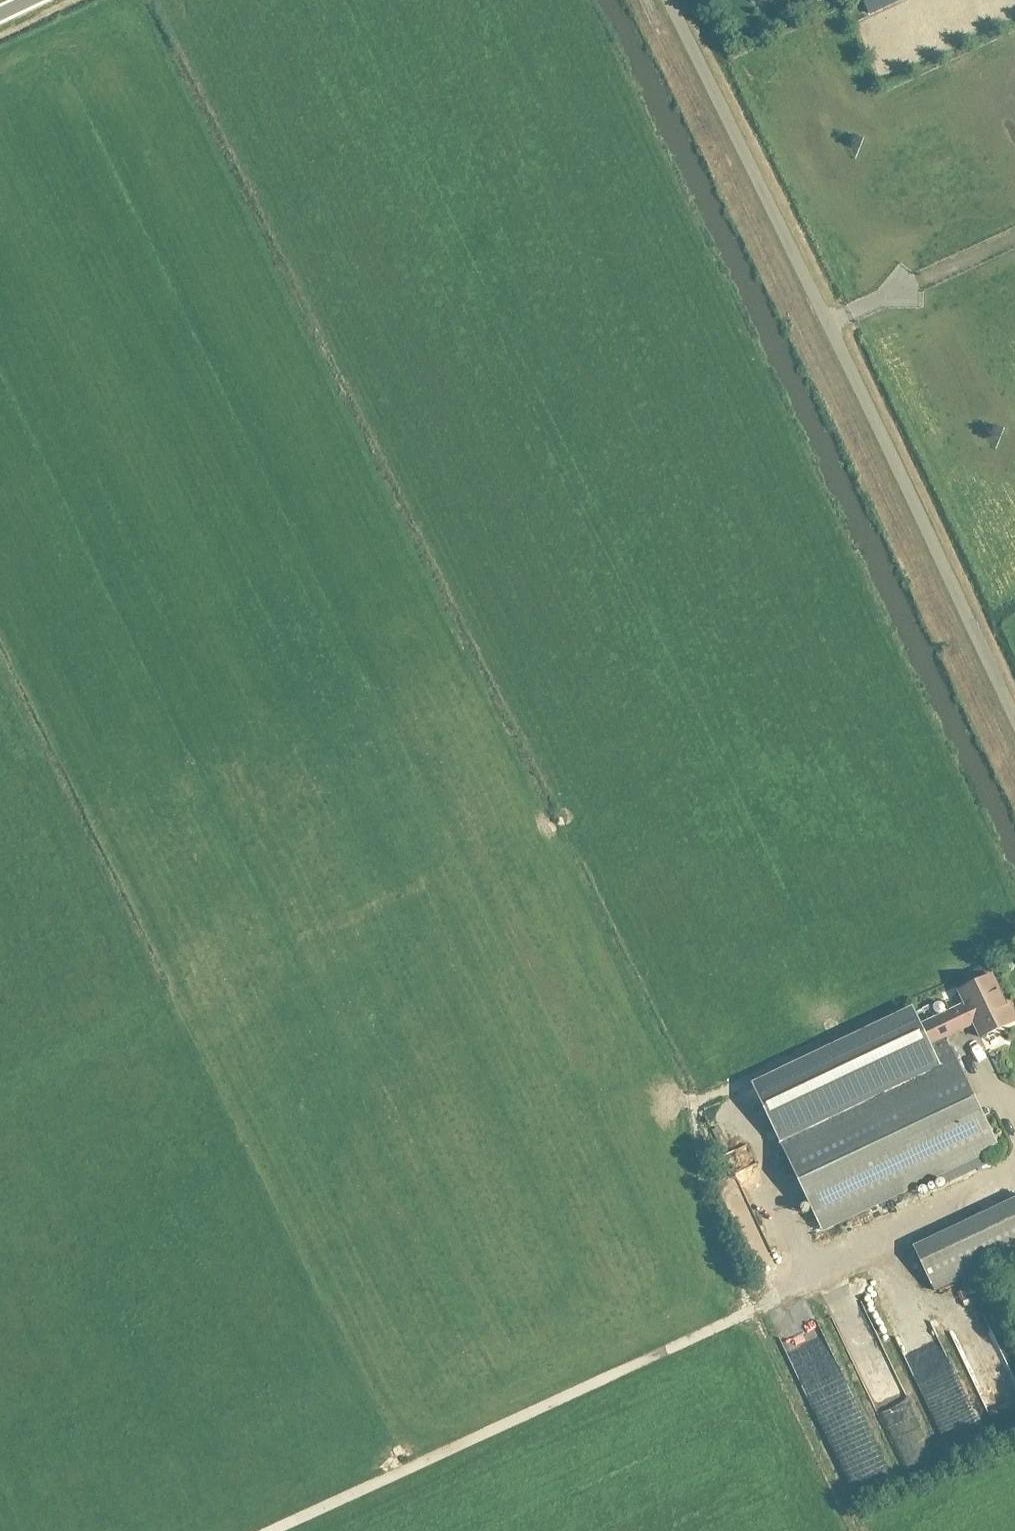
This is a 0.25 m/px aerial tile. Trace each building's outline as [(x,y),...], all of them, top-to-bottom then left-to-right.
[(974,1023),(980,1037),(1014,1020),(1014,1013),(1010,1002),(1007,1004),(993,974),(958,991),(964,1003),(920,1024),(914,1010),(753,1086),(822,1230),(999,1147),(951,1047),(950,1048),(945,1037),(974,1023)] [(1003,1204),(913,1247),(934,1290),(1014,1252),(1014,1198),(1003,1204)] [(941,1430),(967,1418),(919,1313),(893,1325),(941,1430)]
